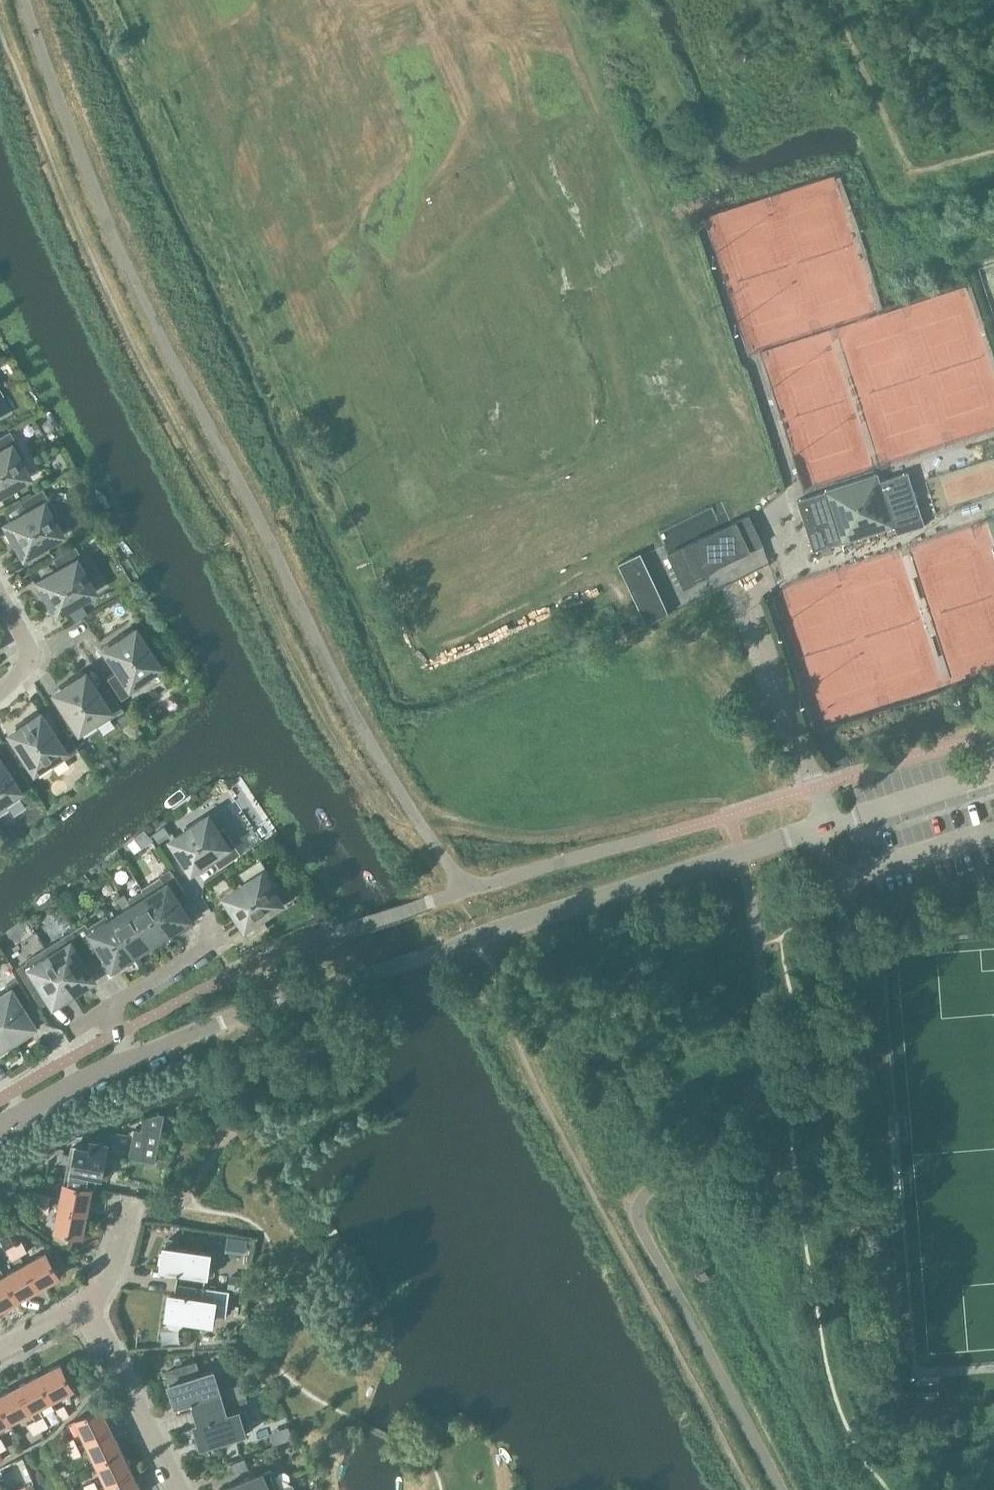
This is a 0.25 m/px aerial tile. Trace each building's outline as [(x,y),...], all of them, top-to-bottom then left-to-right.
[(27,476),(19,461),(26,457),(10,430),(0,436),(0,491),(27,476)] [(879,474),(798,500),(813,551),(842,542),(842,543),(895,526),(893,519),(920,510),(908,472),(881,481),(879,474)] [(16,548),(19,546),(24,554),(60,533),(52,518),(59,514),(43,487),(21,500),(28,512),(9,523),(8,522),(3,525),(16,548)] [(684,546),(668,553),(685,588),(711,576),(708,570),(763,544),(749,515),(684,546)] [(41,579),(36,582),(49,605),(52,603),(57,611),(93,590),(85,575),(91,571),(76,544),(65,551),(56,556),(54,557),(61,569),(42,580),(41,579)] [(62,546),(53,551),(56,556),(65,551),(62,546)] [(641,552),(619,563),(647,623),(670,613),(641,552)] [(146,638),(144,640),(133,624),(125,629),(123,626),(101,641),(105,646),(106,646),(118,663),(107,671),(121,693),(147,675),(142,668),(156,658),(154,655),(156,653),(146,638)] [(53,693),(76,727),(91,718),(95,725),(121,707),(107,686),(95,694),(83,676),(84,675),(81,670),(59,684),(61,688),(53,693)] [(35,709),(14,724),(16,727),(8,732),(32,767),(46,757),(50,764),(76,747),(62,725),(50,733),(38,715),(39,714),(35,709)] [(123,711),(116,716),(122,725),(129,720),(123,711)] [(64,713),(57,718),(62,724),(68,720),(64,713)] [(2,800),(6,807),(32,790),(19,769),(7,776),(0,766),(0,802),(2,800)] [(189,830),(173,840),(178,848),(175,850),(189,872),(195,869),(194,868),(212,856),(220,868),(241,853),(224,827),(218,832),(208,817),(205,820),(203,817),(188,827),(189,830)] [(165,826),(155,833),(160,841),(171,834),(165,826)] [(145,830),(135,838),(142,847),(153,839),(145,830)] [(262,915),(281,903),(271,889),(278,884),(261,858),(240,872),(247,884),(229,896),(229,895),(223,898),(238,920),(241,918),(253,937),(270,926),(262,915)] [(161,876),(142,887),(143,889),(149,898),(148,898),(169,931),(174,928),(177,933),(192,923),(188,916),(187,916),(176,898),(186,892),(171,868),(160,875),(161,876)] [(125,893),(118,898),(122,905),(130,901),(134,907),(130,910),(151,942),(165,933),(168,938),(177,933),(174,928),(169,931),(148,898),(149,898),(143,889),(128,899),(125,893)] [(112,921),(132,954),(128,957),(131,962),(140,956),(137,951),(151,942),(130,910),(134,907),(130,901),(122,905),(126,912),(112,921)] [(322,901),(311,908),(318,918),(328,911),(322,901)] [(826,929),(839,928),(838,912),(824,913),(826,929)] [(86,922),(75,929),(76,929),(90,952),(101,946),(112,964),(111,964),(116,971),(131,962),(128,957),(132,954),(112,921),(107,914),(89,926),(86,922)] [(75,929),(46,947),(52,957),(73,991),(93,978),(80,958),(90,952),(76,929),(75,929)] [(28,961),(18,967),(42,1006),(52,999),(54,1003),(73,991),(52,957),(46,947),(27,959),(28,961)] [(0,998),(0,1016),(14,1038),(33,1026),(22,1007),(32,1001),(17,977),(6,984),(11,991),(0,998)] [(14,1038),(0,1016),(0,1047),(14,1038)] [(143,1118),(141,1126),(140,1132),(133,1131),(128,1158),(155,1164),(162,1129),(161,1129),(165,1114),(158,1113),(143,1118)] [(66,1183),(93,1189),(95,1177),(101,1178),(107,1145),(90,1142),(89,1149),(74,1146),(70,1149),(68,1159),(72,1160),(71,1171),(68,1170),(66,1183)] [(60,1202),(87,1207),(90,1188),(66,1183),(64,1183),(61,1196),(29,1190),(25,1199),(38,1202),(50,1204),(59,1206),(60,1202)] [(38,1202),(36,1211),(48,1214),(50,1204),(38,1202)] [(87,1207),(60,1202),(59,1206),(55,1230),(81,1235),(87,1207)] [(177,1283),(201,1286),(202,1274),(212,1275),(215,1273),(218,1257),(215,1253),(178,1248),(179,1242),(177,1239),(168,1238),(165,1240),(161,1268),(178,1271),(177,1283)] [(12,1239),(4,1244),(12,1258),(19,1254),(14,1244),(12,1239)] [(22,1240),(14,1244),(19,1254),(27,1250),(22,1240)] [(26,1265),(39,1288),(60,1276),(47,1253),(26,1265)] [(5,1277),(18,1300),(39,1288),(26,1265),(5,1277)] [(229,1273),(228,1286),(243,1288),(245,1275),(229,1273)] [(5,1308),(18,1300),(5,1277),(0,1280),(0,1311),(5,1308)] [(212,1323),(213,1314),(226,1316),(230,1291),(201,1286),(177,1283),(175,1294),(170,1293),(167,1317),(168,1317),(167,1323),(171,1328),(177,1329),(182,1325),(183,1319),(212,1323)] [(39,1375),(52,1400),(74,1388),(60,1364),(39,1375)] [(190,1366),(166,1371),(170,1383),(169,1383),(176,1405),(192,1400),(196,1412),(246,1396),(247,1396),(246,1393),(243,1383),(243,1382),(218,1389),(212,1370),(193,1376),(190,1366)] [(31,1411),(33,1411),(37,1418),(36,1419),(41,1429),(49,1425),(44,1414),(40,1406),(52,1400),(39,1375),(18,1387),(31,1411)] [(252,1380),(243,1383),(246,1393),(256,1391),(252,1380)] [(18,1387),(0,1396),(0,1403),(11,1422),(31,1411),(18,1387)] [(199,1423),(195,1424),(202,1447),(245,1433),(244,1432),(253,1429),(246,1408),(250,1407),(246,1396),(196,1412),(199,1423)] [(11,1422),(0,1403),(0,1428),(11,1422)] [(63,1418),(70,1414),(65,1404),(58,1407),(63,1418)] [(87,1442),(112,1430),(101,1408),(76,1420),(87,1442)] [(41,1429),(36,1419),(29,1422),(34,1433),(41,1429)] [(112,1430),(87,1442),(97,1463),(122,1451),(112,1430)] [(78,1446),(75,1437),(63,1442),(68,1451),(78,1446)] [(78,1446),(68,1451),(71,1457),(81,1453),(78,1446)] [(122,1451),(97,1463),(107,1484),(132,1472),(122,1451)] [(245,1459),(229,1465),(233,1473),(248,1467),(245,1459)] [(221,1489),(296,1489),(293,1483),(281,1488),(274,1469),(263,1474),(263,1472),(221,1489)] [(107,1484),(110,1489),(140,1489),(132,1472),(107,1484)] [(99,1488),(95,1480),(84,1485),(86,1489),(94,1489),(99,1488)]
